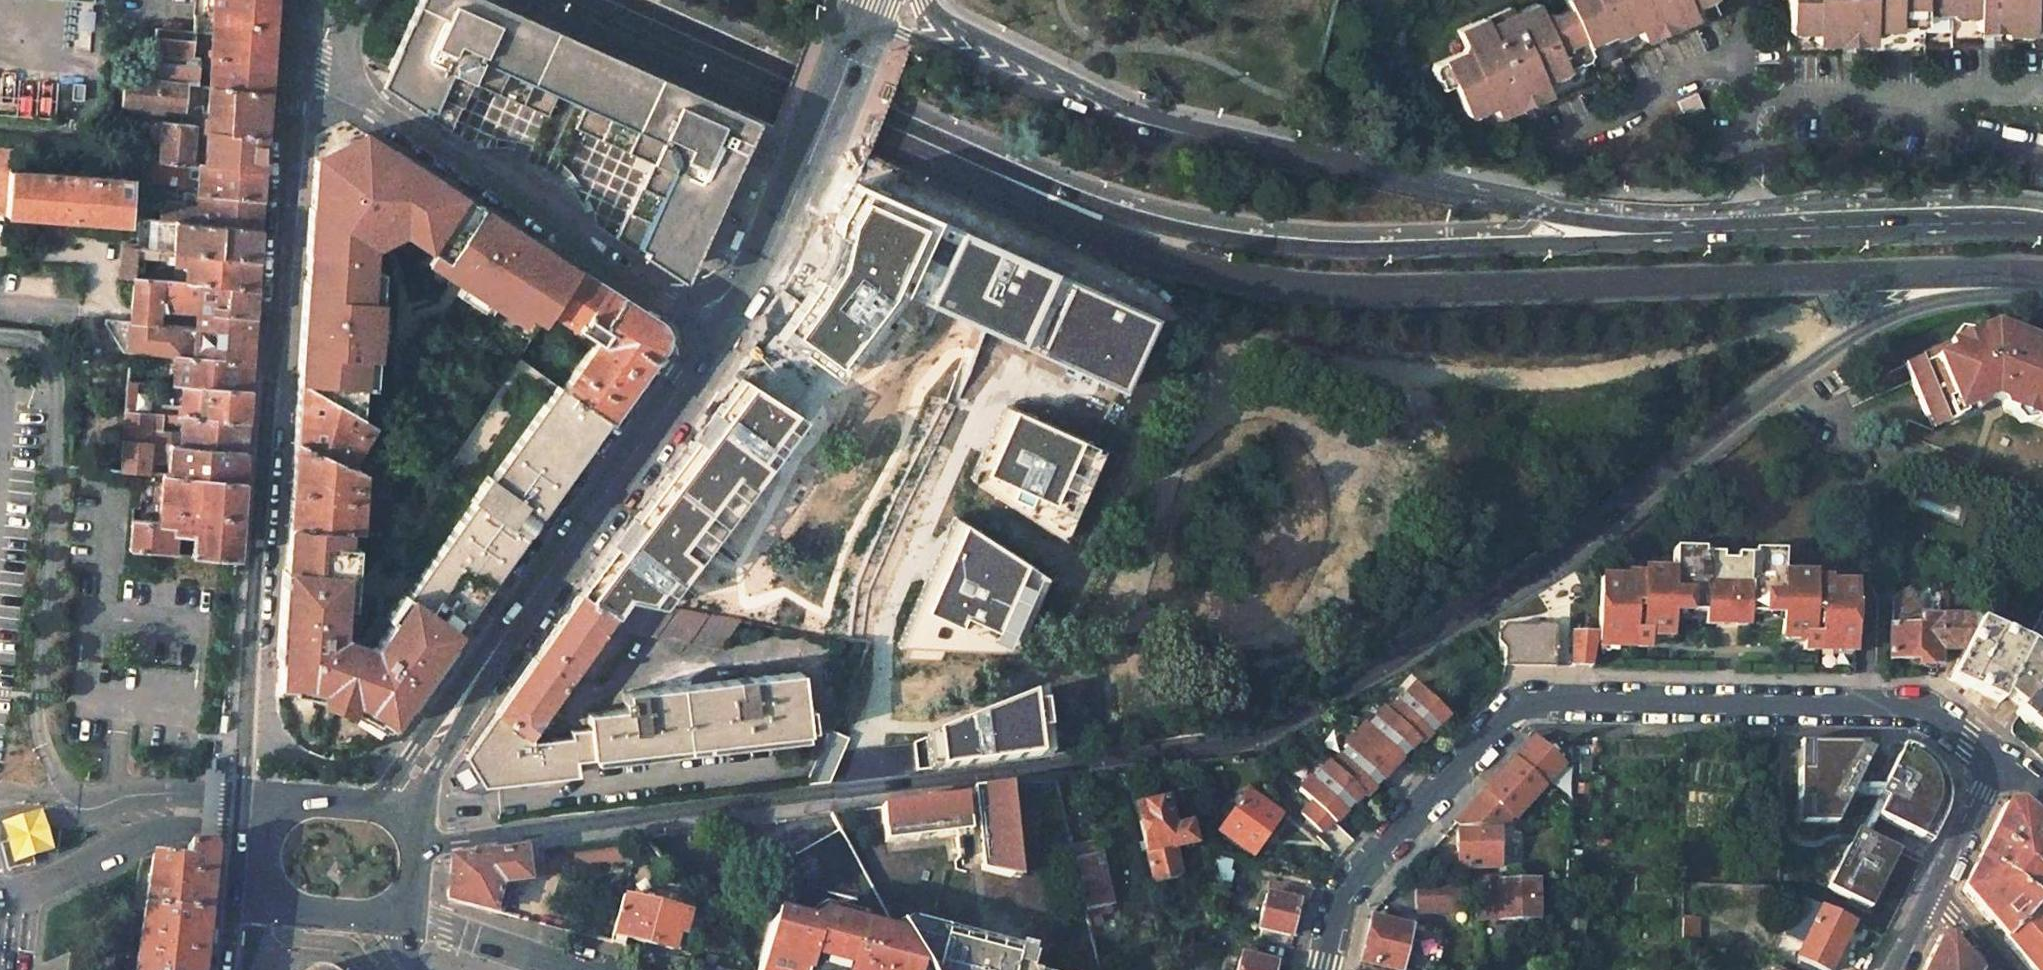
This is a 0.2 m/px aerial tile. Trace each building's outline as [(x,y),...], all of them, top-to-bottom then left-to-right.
[(210,12),(210,20),(207,88),(266,93),(270,30),(272,0),(210,0),(210,12)] [(634,164),(640,153),(644,157),(650,158),(652,166),(658,170),(654,174),(653,182),(643,178),(618,238),(683,280),(699,243),(739,153),(744,142),(736,121),(468,0),(418,0),(383,70),(383,75),(383,80),(385,85),(388,89),(449,130),(464,98),(450,90),(458,80),(465,78),(472,76),(473,78),(474,80),(476,82),(478,83),(481,83),(485,82),(480,95),(556,129),(634,164)] [(1443,68),(1454,92),(1478,144),(1531,119),(1517,86),(1530,81),(1544,113),(1600,87),(1596,79),(1621,68),(1619,65),(1657,47),(1642,17),(1654,11),(1669,42),(1718,19),(1709,0),(1562,0),(1567,17),(1553,22),(1541,20),(1538,12),(1512,24),(1490,34),(1486,27),(1461,38),(1467,51),(1462,60),(1443,68)] [(1781,3),(1781,61),(1835,63),(1835,27),(1848,27),(1848,63),(1913,64),(1914,51),(1945,52),(1945,44),(1970,45),(1970,29),(1976,29),(1976,11),(1987,11),(1987,45),(2016,46),(2016,53),(2042,53),(2042,0),(1781,0),(1781,3)] [(1654,11),(1642,17),(1657,47),(1669,42),(1654,11)] [(1987,11),(1976,11),(1976,29),(1970,29),(1970,45),(1987,45),(1987,11)] [(1509,17),(1486,27),(1490,34),(1512,24),(1509,17)] [(1848,27),(1835,27),(1835,63),(1848,63),(1848,27)] [(1437,71),(1432,77),(1440,95),(1442,94),(1444,97),(1454,92),(1443,68),(1437,71)] [(450,90),(464,98),(472,97),(480,95),(485,82),(481,83),(478,83),(476,82),(474,80),(473,78),(472,76),(465,78),(458,80),(450,90)] [(122,81),(107,80),(106,93),(121,95),(122,81)] [(150,83),(122,81),(121,95),(120,106),(182,111),(183,86),(150,83)] [(1530,81),(1517,86),(1531,119),(1538,116),(1544,113),(1530,81)] [(194,87),(183,86),(182,111),(187,111),(187,107),(192,104),(193,92),(207,93),(204,132),(263,136),(264,115),(266,93),(207,88),(194,87)] [(1698,94),(1677,103),(1685,120),(1706,111),(1698,94)] [(189,127),(158,124),(157,163),(190,166),(191,130),(189,127)] [(263,136),(204,132),(201,167),(260,172),(261,154),(263,136)] [(519,237),(368,140),(364,147),(356,147),(347,148),(339,150),(330,154),(321,160),(313,159),(306,255),(368,259),(368,251),(408,238),(459,271),(454,280),(501,311),(507,302),(529,317),(541,325),(548,314),(574,273),(519,237)] [(652,166),(650,158),(644,157),(640,153),(634,164),(639,171),(643,178),(653,182),(654,174),(658,170),(652,166)] [(139,161),(108,158),(109,171),(138,174),(139,161)] [(157,163),(139,161),(138,174),(136,202),(181,205),(183,197),(185,180),(197,181),(198,166),(190,166),(157,163)] [(201,167),(198,166),(197,181),(194,198),(258,201),(259,187),(260,172),(201,167)] [(127,182),(4,171),(1,215),(124,224),(127,182)] [(908,296),(1130,393),(1165,320),(868,189),(854,214),(846,228),(834,267),(816,290),(778,338),(821,367),(847,384),(908,296)] [(146,208),(147,220),(256,228),(257,215),(258,201),(194,198),(192,210),(146,208)] [(147,220),(135,220),(133,250),(171,254),(253,262),(255,245),(256,228),(147,220)] [(133,250),(119,248),(114,282),(130,283),(133,250)] [(253,262),(171,254),(170,269),(183,270),(182,287),(194,288),(251,294),(252,278),(253,262)] [(368,259),(306,255),(301,320),(296,384),(358,422),(360,387),(371,387),(378,272),(367,271),(368,259)] [(651,323),(574,273),(548,314),(594,344),(560,394),(603,424),(646,364),(656,351),(651,323)] [(182,287),(130,283),(127,325),(161,328),(161,315),(193,318),(194,288),(182,287)] [(251,294),(194,288),(193,318),(249,321),(250,307),(251,294)] [(191,359),(247,362),(248,341),(249,321),(193,318),(191,331),(192,331),(191,359)] [(127,325),(99,322),(99,327),(119,355),(127,355),(131,356),(170,358),(191,359),(192,331),(191,331),(161,328),(127,325)] [(2012,347),(2013,341),(2009,331),(1996,326),(1968,337),(1935,352),(1910,363),(1931,409),(1946,418),(1950,419),(1961,414),(1960,411),(1976,404),(1978,407),(1986,403),(1990,398),(1998,396),(2007,400),(2009,408),(2028,415),(2042,422),(2042,346),(2038,344),(2028,347),(2026,353),(2012,347)] [(2038,344),(2009,331),(2013,341),(2012,347),(2026,353),(2028,347),(2038,344)] [(191,359),(170,358),(168,387),(179,388),(244,392),(245,385),(247,362),(191,359)] [(662,606),(808,422),(787,407),(751,382),(586,597),(613,615),(625,600),(662,606)] [(358,422),(296,384),(296,392),(292,443),(352,468),(373,430),(358,422)] [(121,393),(130,394),(130,385),(122,385),(121,393)] [(244,392),(179,388),(178,418),(242,422),(243,415),(244,392)] [(401,599),(453,635),(460,624),(495,576),(530,527),(578,459),(603,424),(560,394),(552,389),(401,599)] [(121,393),(120,415),(129,415),(130,394),(121,393)] [(1071,543),(1110,453),(1005,407),(972,481),(1071,543)] [(129,415),(120,415),(118,443),(144,445),(145,416),(129,415)] [(177,435),(156,433),(156,425),(174,426),(174,418),(145,416),(144,445),(165,446),(176,447),(177,435)] [(242,422),(178,418),(177,435),(176,447),(240,451),(241,436),(242,422)] [(118,443),(116,470),(137,471),(141,472),(143,453),(144,445),(118,443)] [(352,468),(292,443),(289,484),(287,525),(300,526),(345,532),(361,533),(364,473),(352,468)] [(165,446),(144,445),(143,453),(158,455),(157,461),(164,461),(165,446)] [(163,474),(238,480),(238,474),(240,451),(176,447),(165,446),(164,461),(163,474)] [(163,474),(158,473),(154,522),(127,519),(125,551),(232,560),(233,542),(236,501),(238,480),(163,474)] [(1016,652),(1050,579),(957,516),(896,648),(1016,652)] [(286,708),(285,701),(300,526),(287,525),(279,637),(274,709),(278,724),(284,736),(292,745),(304,754),(313,758),(325,760),(337,761),(350,759),(359,755),(369,748),(378,739),(369,732),(364,737),(359,741),(353,744),(349,745),(344,747),(339,748),(332,748),(324,747),(318,746),(314,744),(311,742),(307,740),(303,737),(298,733),(293,727),(290,721),(287,715),(286,708)] [(364,737),(369,732),(378,739),(416,687),(453,635),(401,599),(384,622),(389,626),(373,651),(338,634),(340,601),(348,601),(351,550),(344,550),(345,532),(300,526),(285,701),(286,708),(287,715),(290,721),(293,727),(298,733),(303,737),(307,740),(311,742),(314,744),(318,746),(324,747),(332,748),(339,748),(344,747),(349,745),(353,744),(359,741),(364,737)] [(1704,623),(1746,624),(1746,613),(1779,613),(1778,633),(1802,635),(1802,650),(1818,651),(1818,647),(1851,649),(1853,585),(1810,584),(1811,575),(1782,574),(1782,556),(1783,551),(1764,551),(1751,551),(1751,556),(1743,555),(1733,556),(1733,562),(1725,562),(1719,562),(1719,555),(1708,555),(1701,555),(1701,550),(1672,549),(1671,573),(1641,572),(1641,580),(1598,580),(1597,643),(1630,643),(1630,647),(1646,647),(1646,631),(1670,631),(1671,611),(1704,612),(1704,623)] [(586,597),(577,590),(534,653),(492,714),(528,739),(604,628),(613,615),(586,597)] [(1906,591),(1891,601),(1902,601),(1911,595),(1906,591)] [(1938,620),(1920,620),(1920,601),(1911,595),(1902,601),(1891,601),(1891,659),(1919,660),(1930,659),(1939,660),(1940,650),(1963,650),(1976,622),(1968,618),(1938,615),(1938,620)] [(719,650),(740,621),(662,606),(625,600),(604,628),(719,650)] [(2040,611),(2025,644),(2042,659),(2042,613),(2040,611)] [(1976,622),(1963,650),(1948,681),(1986,698),(1998,704),(2002,696),(2025,644),(1976,622)] [(1534,629),(1504,628),(1504,666),(1553,668),(1553,627),(1534,627),(1534,629)] [(1571,635),(1572,668),(1590,668),(1596,636),(1571,635)] [(2025,644),(2002,696),(2018,709),(2013,713),(2042,738),(2042,659),(2025,644)] [(798,677),(620,696),(622,711),(585,716),(587,728),(567,730),(568,739),(532,742),(528,739),(492,714),(470,746),(461,758),(463,761),(480,788),(486,788),(575,778),(574,761),(806,737),(798,677)] [(1331,821),(1334,824),(1360,795),(1364,799),(1416,742),(1420,745),(1447,716),(1414,685),(1387,714),(1383,709),(1366,726),(1364,724),(1343,747),(1346,749),(1330,765),(1328,763),(1311,781),(1309,778),(1298,790),(1311,802),(1331,821)] [(918,770),(1051,758),(1043,690),(915,742),(918,770)] [(848,738),(832,731),(807,784),(830,781),(842,751),(848,738)] [(1543,748),(1533,739),(1484,791),(1513,818),(1571,755),(1551,738),(1543,748)] [(1863,746),(1863,744),(1798,742),(1797,801),(1806,800),(1805,823),(1835,823),(1846,800),(1839,797),(1850,776),(1857,779),(1871,751),(1863,746)] [(1911,748),(1902,745),(1881,787),(1887,791),(1880,805),(1874,817),(1929,844),(1943,814),(1945,806),(1945,795),(1944,788),(1941,777),(1935,767),(1932,763),(1930,761),(1926,758),(1916,751),(1911,748)] [(480,788),(463,761),(460,762),(451,777),(461,794),(479,797),(487,795),(486,788),(480,788)] [(1846,800),(1857,779),(1850,776),(1839,797),(1846,800)] [(982,870),(1012,876),(1017,856),(1009,785),(973,788),(974,796),(929,802),(877,808),(881,845),(912,841),(912,843),(921,842),(921,840),(978,833),(982,870)] [(1880,805),(1887,791),(1881,787),(1873,802),(1880,805)] [(1252,854),(1279,815),(1246,792),(1219,831),(1252,854)] [(1165,800),(1134,808),(1153,885),(1180,878),(1172,848),(1193,843),(1188,824),(1172,829),(1165,800)] [(1796,822),(1805,823),(1806,800),(1797,801),(1796,822)] [(1331,821),(1311,802),(1299,814),(1320,834),(1331,821)] [(1981,850),(2003,867),(2013,855),(2041,878),(2042,880),(2042,827),(2014,804),(2002,805),(1981,850)] [(36,819),(24,817),(14,826),(13,837),(2,840),(10,867),(37,859),(34,849),(43,841),(44,829),(36,819)] [(1497,833),(1456,833),(1456,875),(1482,876),(1482,865),(1497,865),(1497,833)] [(1858,853),(1867,836),(1859,833),(1851,849),(1858,853)] [(1869,910),(1897,852),(1867,836),(1858,853),(1851,849),(1847,847),(1826,888),(1869,910)] [(1082,857),(1074,859),(1085,911),(1111,905),(1102,866),(1107,865),(1104,852),(1099,854),(1097,845),(1095,843),(1082,846),(1080,848),(1082,857)] [(145,907),(207,915),(210,883),(213,850),(187,848),(185,863),(151,856),(150,866),(145,907)] [(612,848),(561,855),(562,866),(614,860),(612,848)] [(546,878),(540,849),(522,851),(526,881),(546,878)] [(2038,882),(2041,878),(2013,855),(2003,867),(1981,850),(1978,855),(2027,894),(2030,890),(2027,888),(2035,879),(2038,882)] [(526,881),(522,851),(501,854),(487,856),(486,852),(473,854),(474,857),(450,860),(448,900),(492,912),(500,884),(526,881)] [(1961,891),(2002,940),(2031,908),(2036,902),(2027,894),(1978,855),(1961,891)] [(1232,860),(1213,856),(1218,881),(1231,883),(1233,871),(1230,870),(1232,860)] [(1497,875),(1497,865),(1482,865),(1482,876),(1497,875)] [(1537,918),(1537,879),(1497,880),(1497,882),(1476,883),(1475,919),(1498,919),(1537,918)] [(1269,881),(1258,929),(1289,936),(1297,902),(1302,903),(1305,890),(1269,881)] [(1464,883),(1416,884),(1417,912),(1465,911),(1464,883)] [(814,916),(821,891),(796,884),(788,912),(813,919),(814,916)] [(2040,897),(2042,894),(2042,886),(2040,884),(2033,892),(2040,897)] [(2040,897),(2036,902),(2031,908),(2042,918),(2042,894),(2040,897)] [(681,913),(621,897),(611,943),(624,946),(626,940),(671,951),(681,913)] [(1111,905),(1085,911),(1091,935),(1092,939),(1099,937),(1097,927),(1100,926),(1098,914),(1113,910),(1111,905)] [(203,953),(207,915),(145,907),(135,969),(201,969),(203,953)] [(1852,923),(1820,907),(1795,959),(1816,969),(1829,969),(1852,923)] [(2027,969),(2042,969),(2042,922),(2031,908),(2002,940),(2027,969)] [(814,916),(813,919),(788,912),(784,927),(773,969),(919,969),(902,941),(893,938),(814,916)] [(1409,928),(1370,918),(1361,961),(1400,969),(1409,928)] [(1700,922),(1682,919),(1681,942),(1700,945),(1700,922)] [(1013,961),(1016,949),(907,921),(895,928),(902,941),(919,969),(1011,969),(1013,961)] [(756,969),(773,969),(784,927),(769,923),(756,969)] [(902,941),(895,928),(893,938),(902,941)] [(1946,938),(1942,938),(1937,938),(1922,969),(1973,969),(1946,938)] [(1013,961),(1030,965),(1033,954),(1016,949),(1013,961)] [(1274,964),(1242,956),(1239,969),(1272,969),(1274,964)] [(1030,965),(1013,961),(1011,969),(1029,969),(1030,965)]
